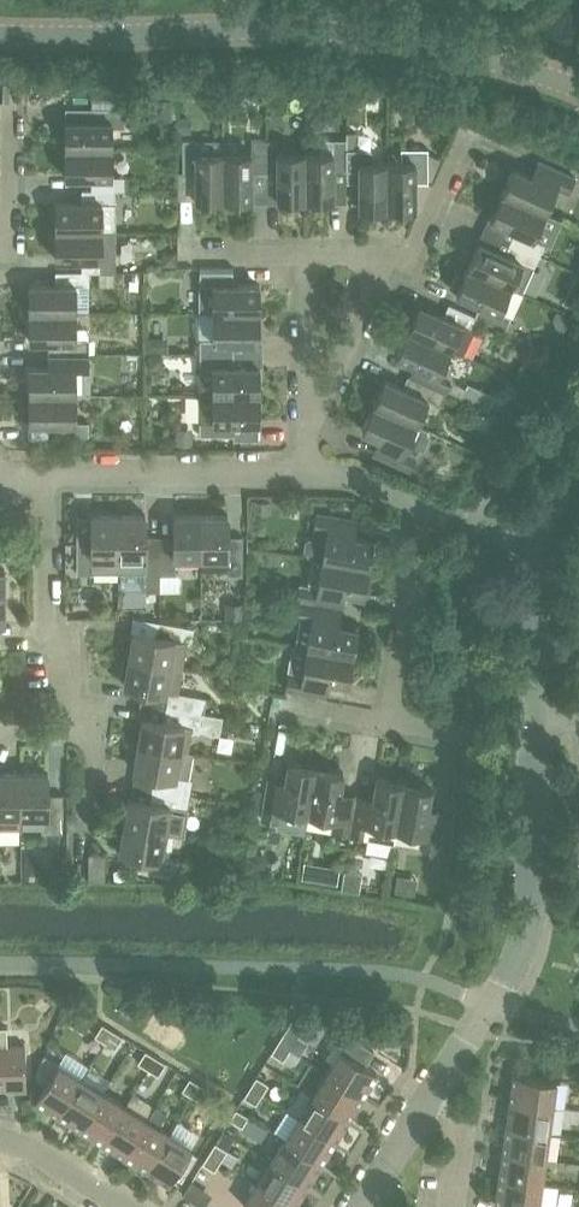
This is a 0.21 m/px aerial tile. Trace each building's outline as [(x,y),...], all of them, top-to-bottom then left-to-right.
[(276,94),(269,100),(271,109),(279,112),(286,106),(284,97),(276,94)] [(307,94),(307,109),(322,109),(322,94),(307,94)] [(173,119),(173,99),(157,99),(157,119),(173,119)] [(125,121),(125,107),(91,107),(91,120),(65,120),(65,148),(112,148),(112,121),(125,121)] [(445,131),(451,115),(442,111),(435,127),(445,131)] [(192,118),(178,118),(178,133),(192,133),(192,118)] [(346,130),(346,138),(346,172),(346,182),(359,182),(359,208),(387,208),(387,161),(373,161),(373,148),(356,148),(356,130),(346,130)] [(321,151),(305,151),(305,199),(333,198),(333,173),(346,172),(346,138),(326,138),(321,144),(321,151)] [(182,172),(195,172),(195,199),(223,199),(223,152),(196,152),(196,139),(182,139),(182,172)] [(223,152),(223,199),(251,199),(251,172),(264,172),(264,139),(251,139),(251,152),(223,152)] [(278,139),(264,139),(264,172),(277,172),(277,199),(305,199),(305,151),(278,151),(278,139)] [(65,148),(65,176),(91,176),(91,188),(91,189),(115,189),(125,189),(125,175),(112,175),(112,148),(65,148)] [(387,161),(387,208),(415,208),(415,182),(428,182),(428,148),(401,148),(401,161),(387,161)] [(513,167),(502,192),(544,212),(556,187),(567,192),(575,176),(544,162),(537,177),(513,167)] [(55,202),(55,230),(102,230),(102,229),(115,228),(115,202),(115,189),(91,189),(91,188),(81,188),(81,202),(55,202)] [(502,192),(490,218),(514,229),(509,240),(539,254),(545,242),(533,237),(544,212),(502,192)] [(102,230),(55,230),(55,258),(81,258),(81,271),(89,271),(115,271),(115,242),(102,242),(102,230)] [(479,241),(468,267),(510,286),(510,285),(522,291),(539,254),(509,240),(503,252),(479,241)] [(178,252),(163,252),(163,266),(178,266),(178,252)] [(499,311),(510,286),(468,267),(463,277),(457,275),(452,286),(457,289),(456,292),(479,303),(474,315),(479,317),(505,329),(510,317),(499,311)] [(29,284),(29,312),(76,312),(76,284),(89,284),(89,271),(81,271),(55,270),(54,284),(29,284)] [(199,271),(199,284),(200,310),(212,309),(212,311),(259,312),(259,284),(233,284),(233,271),(199,271)] [(576,272),(569,287),(578,291),(578,273),(576,272)] [(419,304),(407,329),(450,349),(451,347),(462,353),(473,329),(479,317),(474,315),(448,302),(443,315),(419,304)] [(199,339),(199,352),(233,352),(233,340),(259,339),(259,312),(212,311),(212,339),(199,339)] [(29,312),(29,339),(55,340),(55,352),(89,353),(88,339),(76,339),(76,312),(29,312)] [(407,329),(396,355),(420,366),(414,377),(445,391),(453,373),(449,363),(444,361),(450,349),(407,329)] [(147,336),(148,352),(168,352),(168,336),(147,336)] [(29,365),(29,393),(76,394),(76,366),(89,366),(89,353),(55,352),(55,366),(29,365)] [(199,352),(199,366),(199,393),(259,393),(259,366),(233,366),(233,352),(199,352)] [(164,353),(148,353),(148,369),(164,369),(164,353)] [(385,378),(373,404),(428,429),(428,427),(416,422),(427,398),(439,404),(445,391),(414,377),(409,389),(385,378)] [(29,393),(29,421),(55,421),(55,434),(88,434),(88,421),(76,421),(76,394),(29,393)] [(259,393),(199,393),(200,421),(199,434),(233,434),(233,422),(259,421),(259,393)] [(428,429),(373,404),(362,429),(385,440),(378,455),(409,469),(419,447),(423,447),(429,434),(427,431),(428,429)] [(192,433),(177,433),(177,447),(192,447),(192,433)] [(313,556),(313,557),(368,566),(373,539),(347,534),(350,518),(317,512),(313,536),(310,535),(306,538),(304,547),(309,553),(308,556),(313,556)] [(91,513),(91,535),(77,535),(77,573),(94,573),(94,570),(118,570),(118,513),(91,513)] [(159,562),(159,534),(145,534),(145,513),(118,513),(118,570),(159,570),(159,562)] [(174,534),(159,534),(159,562),(159,570),(176,570),(176,557),(200,557),(201,514),(174,513),(174,534)] [(201,514),(200,557),(226,557),(226,573),(242,573),(242,535),(227,535),(227,513),(201,514)] [(304,583),(301,600),(334,606),(337,589),(363,594),(368,566),(313,557),(308,581),(317,582),(317,585),(304,583)] [(246,591),(247,591),(261,593),(264,581),(249,578),(246,591)] [(298,617),(300,618),(295,644),(306,646),(306,647),(353,655),(358,627),(332,622),(334,606),(301,600),(298,617)] [(225,618),(242,618),(245,618),(245,602),(225,602),(225,618)] [(133,631),(128,656),(183,666),(187,642),(192,643),(194,627),(181,624),(156,620),(154,635),(133,631)] [(353,655),(306,647),(302,674),(289,671),(286,688),(319,694),(322,678),(348,682),(353,655)] [(178,691),(183,666),(128,656),(123,684),(142,687),(166,691),(167,689),(178,691)] [(193,709),(196,694),(178,691),(167,689),(166,691),(142,687),(140,701),(193,709)] [(207,696),(196,694),(193,709),(204,711),(207,696)] [(142,716),(138,742),(193,751),(188,750),(192,728),(219,733),(220,728),(222,715),(193,709),(140,701),(138,715),(142,716)] [(222,715),(220,728),(234,731),(236,717),(222,715)] [(135,768),(132,782),(154,786),(190,793),(192,777),(189,776),(193,751),(138,742),(133,768),(135,768)] [(279,821),(282,807),(308,812),(316,766),(288,761),(285,778),(267,776),(260,818),(279,821)] [(316,766),(308,812),(335,816),(332,829),(349,832),(355,799),(339,796),(343,770),(316,766)] [(20,827),(20,814),(21,814),(21,770),(0,770),(0,827),(20,827)] [(21,770),(21,814),(46,814),(46,830),(62,830),(62,792),(48,792),(48,770),(21,770)] [(355,799),(349,832),(367,835),(369,822),(396,827),(404,781),(376,776),(372,802),(355,799)] [(404,781),(396,827),(423,832),(421,845),(438,848),(444,814),(427,812),(431,786),(404,781)] [(190,793),(154,786),(151,801),(128,796),(124,823),(166,830),(183,833),(188,809),(187,808),(190,793)] [(166,830),(124,823),(119,849),(140,853),(138,868),(175,874),(178,858),(162,855),(166,830)] [(571,829),(571,860),(578,860),(578,829),(571,829)] [(41,874),(41,858),(23,858),(23,874),(41,874)] [(324,880),(337,882),(340,866),(326,864),(324,880)] [(69,1002),(68,1004),(61,1016),(73,1024),(82,1010),(69,1002)] [(94,1033),(103,1039),(111,1027),(102,1021),(94,1033)] [(0,1025),(0,1087),(26,1086),(25,1043),(8,1043),(7,1024),(0,1025)] [(111,1027),(103,1039),(115,1046),(123,1034),(111,1027)] [(284,1030),(277,1040),(290,1048),(296,1038),(284,1030)] [(290,1048),(277,1040),(271,1050),(283,1058),(290,1048)] [(137,1061),(148,1067),(155,1054),(145,1048),(137,1061)] [(341,1048),(326,1071),(363,1094),(377,1071),(341,1048)] [(35,1077),(45,1083),(46,1080),(58,1062),(45,1054),(40,1061),(35,1077)] [(155,1054),(148,1067),(158,1073),(166,1061),(155,1054)] [(35,1098),(58,1112),(81,1076),(58,1062),(46,1080),(45,1083),(35,1098)] [(326,1071),(313,1093),(349,1116),(363,1094),(326,1071)] [(514,1072),(510,1099),(552,1105),(556,1078),(514,1072)] [(256,1074),(250,1084),(262,1092),(268,1081),(256,1074)] [(182,1088),(192,1094),(200,1082),(190,1075),(182,1088)] [(81,1076),(58,1112),(80,1126),(103,1090),(81,1076)] [(200,1082),(192,1094),(202,1100),(210,1088),(200,1082)] [(262,1092),(250,1084),(243,1095),(255,1102),(262,1092)] [(103,1090),(80,1126),(102,1140),(125,1103),(103,1090)] [(125,1103),(102,1140),(124,1154),(155,1105),(133,1091),(125,1103)] [(313,1093),(299,1115),(336,1138),(349,1116),(313,1093)] [(510,1099),(506,1124),(549,1130),(552,1105),(510,1099)] [(155,1105),(124,1154),(146,1167),(169,1131),(159,1125),(167,1112),(155,1105)] [(248,1114),(236,1106),(229,1116),(242,1124),(248,1114)] [(299,1115),(285,1137),(322,1160),(336,1138),(299,1115)] [(251,1133),(261,1139),(269,1127),(258,1120),(251,1133)] [(506,1124),(503,1150),(545,1156),(549,1130),(506,1124)] [(169,1131),(146,1167),(169,1182),(192,1145),(169,1131)] [(285,1137),(271,1159),(308,1182),(322,1160),(285,1137)] [(215,1140),(208,1150),(220,1158),(227,1147),(215,1140)] [(220,1158),(208,1150),(202,1160),(214,1167),(220,1158)] [(503,1150),(499,1176),(541,1182),(545,1156),(503,1150)] [(271,1159),(258,1181),(294,1204),(308,1182),(271,1159)] [(499,1176),(495,1202),(529,1206),(538,1206),(541,1182),(499,1176)] [(258,1181),(243,1204),(248,1206),(292,1206),(294,1204),(258,1181)]
